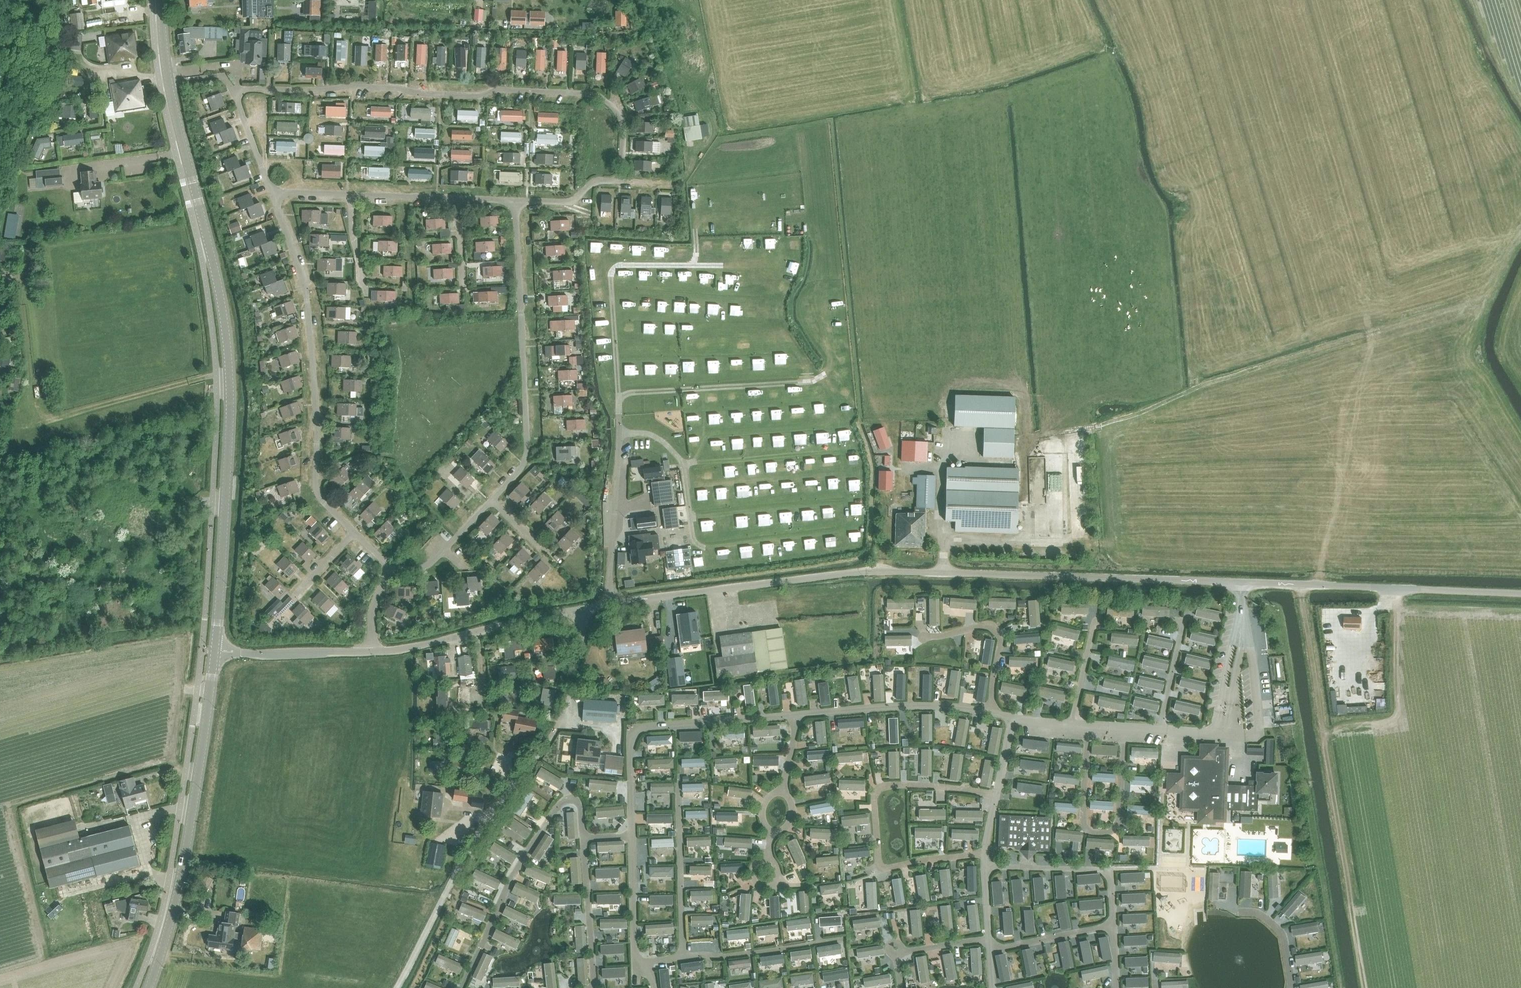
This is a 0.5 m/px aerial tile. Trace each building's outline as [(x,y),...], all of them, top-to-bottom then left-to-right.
[(258,18),(274,18),(273,0),(258,0),(258,18)] [(318,16),(318,5),(320,5),(320,0),(311,0),(305,0),(305,16),(310,16),(310,22),(320,22),(320,16),(318,16)] [(369,1),(368,23),(376,23),(376,2),(369,1)] [(475,9),(474,21),(482,22),(483,10),(475,9)] [(627,12),(616,12),(616,27),(627,27),(627,12)] [(83,13),(70,14),(71,23),(71,27),(72,31),(84,29),(83,13)] [(524,13),(512,13),(512,23),(524,23),(524,21),(531,21),(531,23),(543,24),(543,14),(531,13),(531,14),(524,14),(524,13)] [(183,35),(178,35),(181,53),(186,53),(190,52),(190,50),(196,49),(195,39),(204,39),(205,39),(205,34),(205,28),(199,27),(192,27),(183,28),(184,34),(183,35)] [(205,34),(205,39),(222,40),(222,37),(222,28),(205,28),(205,34)] [(239,50),(239,53),(240,53),(246,53),(245,61),(245,64),(262,65),(262,58),(265,58),(266,39),(249,38),(249,29),(241,29),(240,29),(239,40),(239,50)] [(134,33),(99,39),(100,48),(105,47),(109,65),(130,61),(129,59),(138,58),(134,33)] [(71,50),(80,51),(81,35),(72,34),(71,50)] [(336,61),(345,61),(346,42),(337,41),(336,61)] [(278,61),(289,61),(290,45),(278,44),(278,61)] [(465,48),(455,48),(455,58),(455,68),(457,67),(458,68),(461,68),(462,67),(466,67),(466,50),(470,50),(469,44),(465,44),(465,48)] [(305,45),(304,55),(318,56),(326,57),(327,47),(319,46),(305,45)] [(388,55),(388,50),(387,50),(387,45),(376,45),(375,61),(386,62),(387,55),(388,55)] [(396,45),(395,61),(407,62),(408,46),(396,45)] [(416,65),(425,65),(426,45),(417,45),(416,65)] [(355,66),(366,66),(367,47),(355,46),(355,66)] [(477,67),(485,68),(486,48),(477,47),(476,67),(477,67)] [(433,58),(432,64),(437,64),(437,66),(441,66),(445,66),(446,48),(442,48),(438,48),(437,58),(433,58)] [(497,68),(505,69),(506,49),(498,49),(497,68)] [(517,50),(516,59),(516,67),(525,67),(526,51),(517,50)] [(536,51),(536,68),(544,68),(545,51),(536,50),(536,51)] [(558,52),(557,70),(565,70),(566,52),(564,52),(564,50),(561,50),(561,52),(558,52)] [(576,70),(585,70),(586,54),(577,53),(576,70)] [(596,73),(605,73),(606,54),(597,53),(596,73)] [(621,65),(617,71),(625,77),(630,69),(634,71),(637,65),(625,58),(621,65)] [(306,78),(322,78),(322,67),(324,67),(324,62),(318,62),(318,67),(306,66),(306,78)] [(61,84),(83,86),(84,76),(78,75),(78,69),(69,68),(68,75),(62,74),(61,84)] [(632,94),(646,86),(641,78),(627,85),(632,94)] [(112,102),(104,103),(105,113),(115,112),(115,113),(146,107),(143,87),(140,87),(139,80),(115,84),(114,79),(108,80),(112,102)] [(225,105),(221,93),(220,94),(218,88),(201,94),(204,100),(208,98),(212,110),(225,105)] [(96,95),(88,95),(90,118),(98,117),(96,95)] [(654,95),(634,102),(637,111),(638,111),(639,114),(644,114),(642,110),(658,105),(654,95)] [(278,113),(294,114),(295,103),(279,103),(278,113)] [(326,112),(326,116),(345,117),(346,112),(346,103),(336,103),(336,108),(326,107),(326,112)] [(56,117),(76,118),(77,105),(56,104),(56,117)] [(371,117),(390,118),(391,108),(371,107),(371,117)] [(412,109),(411,119),(421,119),(421,124),(430,124),(430,119),(431,110),(412,109)] [(457,120),(477,121),(477,112),(458,111),(457,120)] [(503,112),(502,121),(521,121),(522,113),(503,112)] [(538,113),(538,122),(557,123),(558,114),(538,113)] [(698,116),(682,118),(684,127),(686,141),(702,138),(702,137),(700,125),(699,125),(698,116)] [(214,135),(220,133),(227,130),(223,119),(210,123),(214,135)] [(277,131),(297,132),(297,123),(277,122),(277,131)] [(636,132),(652,133),(653,123),(637,122),(636,132)] [(325,136),(341,136),(342,127),(326,126),(325,136)] [(366,127),(365,138),(385,139),(386,128),(366,127)] [(220,133),(224,144),(237,139),(233,128),(227,130),(220,133)] [(416,129),(415,138),(434,139),(435,130),(416,129)] [(452,130),(452,140),(471,141),(472,131),(452,130)] [(520,143),(521,133),(501,132),(501,142),(520,143)] [(63,136),(58,137),(59,147),(64,146),(85,144),(83,133),(63,135),(63,136)] [(304,136),(303,138),(303,139),(304,141),(306,143),(308,144),(311,143),(313,141),(314,139),(313,136),(311,134),(308,133),(306,134),(304,136)] [(537,135),(537,139),(537,144),(557,145),(557,136),(537,135)] [(37,139),(27,160),(33,163),(35,158),(39,160),(44,149),(51,148),(50,137),(37,139)] [(636,141),(636,152),(644,152),(660,152),(660,142),(645,142),(636,141)] [(277,142),(276,152),(296,152),(296,143),(277,142)] [(324,155),(344,155),(344,146),(325,145),(324,155)] [(365,147),(365,156),(384,157),(384,148),(365,147)] [(434,159),(434,149),(415,149),(414,159),(434,159)] [(451,160),(461,160),(461,162),(464,162),(464,161),(471,161),(471,151),(452,150),(451,160)] [(519,163),(520,154),(504,153),(503,164),(519,163)] [(535,158),(534,164),(553,164),(558,165),(559,155),(553,154),(537,154),(536,158),(535,158)] [(228,173),(234,170),(241,168),(241,167),(237,156),(223,161),(228,173)] [(635,171),(651,172),(651,161),(635,161),(635,171)] [(234,170),(238,182),(251,177),(247,165),(246,165),(241,167),(241,168),(234,170)] [(323,176),(340,177),(341,166),(324,165),(323,176)] [(369,177),(389,178),(389,169),(389,168),(383,168),(369,168),(369,177)] [(409,169),(408,178),(427,179),(427,178),(431,178),(431,172),(428,172),(428,170),(409,169)] [(96,171),(81,172),(82,183),(81,183),(82,191),(83,199),(102,198),(102,192),(103,192),(103,187),(101,186),(101,181),(97,182),(96,171)] [(455,181),(466,181),(467,172),(451,171),(451,181),(455,181)] [(500,177),(500,182),(519,183),(519,180),(522,180),(523,174),(519,174),(519,173),(500,172),(500,177)] [(535,184),(551,185),(552,175),(535,174),(535,184)] [(61,176),(36,178),(37,188),(37,189),(63,186),(62,176),(61,176)] [(217,177),(212,179),(218,195),(223,193),(217,177)] [(241,210),(247,208),(254,205),(250,194),(237,198),(241,210)] [(601,211),(611,212),(611,196),(601,195),(601,211)] [(621,196),(621,204),(621,212),(631,213),(631,197),(621,196)] [(641,213),(651,214),(651,197),(641,197),(641,213)] [(671,198),(661,198),(661,214),(671,215),(671,198)] [(247,208),(251,219),(264,214),(260,203),(254,205),(247,208)] [(302,222),(320,223),(321,211),(302,210),(302,222)] [(427,220),(426,220),(427,230),(440,229),(441,239),(451,238),(450,229),(445,229),(445,219),(442,219),(442,215),(431,216),(431,217),(427,217),(427,220)] [(373,226),(392,227),(392,217),(374,216),(373,226)] [(481,227),(499,226),(499,217),(499,216),(480,217),(481,227)] [(551,231),(569,230),(569,220),(550,221),(551,231)] [(7,221),(4,237),(14,239),(17,223),(7,221)] [(235,223),(228,226),(232,234),(239,232),(235,223)] [(255,248),(261,246),(261,245),(268,243),(264,231),(251,236),(255,248)] [(310,246),(328,247),(328,235),(310,235),(310,246)] [(261,245),(261,246),(265,257),(278,252),(274,240),(268,243),(261,245)] [(373,242),(373,251),(391,252),(391,254),(396,255),(396,252),(397,252),(397,242),(388,241),(379,241),(379,242),(373,242)] [(476,252),(474,252),(474,259),(481,259),(480,252),(485,252),(495,251),(494,241),(485,242),(476,242),(476,252)] [(14,243),(6,243),(6,247),(0,246),(0,260),(5,260),(6,250),(13,250),(14,243)] [(433,255),(451,254),(451,244),(432,245),(433,255)] [(546,256),(565,255),(564,245),(546,246),(546,256)] [(244,257),(238,259),(241,268),(246,267),(244,257)] [(317,270),(336,271),(336,265),(336,260),(318,259),(317,270)] [(497,266),(483,267),(484,277),(493,277),(502,276),(501,267),(507,267),(507,262),(497,262),(497,266)] [(384,276),(402,277),(402,267),(384,266),(384,276)] [(434,280),(453,279),(452,269),(449,269),(433,270),(434,280)] [(553,281),(572,280),(571,270),(553,271),(553,281)] [(273,271),(260,275),(264,287),(265,287),(270,285),(277,282),(273,271)] [(265,287),(267,294),(273,292),(274,296),(287,291),(283,280),(277,282),(270,285),(265,287)] [(327,295),(346,295),(346,284),(327,283),(327,295)] [(371,300),(395,301),(396,301),(396,291),(372,290),(371,300)] [(474,302),(497,301),(498,301),(497,291),(473,292),(474,302)] [(440,304),(459,303),(458,293),(440,294),(440,304)] [(553,306),(554,312),(568,311),(567,295),(547,296),(548,306),(553,306)] [(274,307),(277,318),(295,312),(291,301),(274,307)] [(464,305),(456,305),(456,313),(465,313),(464,305)] [(327,319),(345,319),(346,308),(327,307),(327,319)] [(564,320),(550,320),(551,331),(556,331),(575,330),(574,320),(578,320),(578,316),(564,316),(564,320)] [(276,332),(280,343),(297,337),(294,326),(276,332)] [(338,343),(356,344),(357,332),(338,332),(338,343)] [(16,345),(15,336),(5,337),(6,344),(0,345),(0,347),(4,347),(4,351),(10,350),(9,346),(16,345)] [(560,346),(545,346),(545,357),(561,356),(570,356),(570,345),(560,346)] [(9,368),(11,356),(18,358),(19,354),(3,351),(3,353),(1,353),(0,353),(0,365),(9,368)] [(279,357),(282,368),(300,362),(296,351),(279,357)] [(332,367),(350,368),(351,356),(332,356),(332,367)] [(572,370),(558,371),(559,381),(568,380),(577,380),(577,370),(584,370),(584,365),(583,365),(576,365),(572,365),(572,370)] [(281,382),(284,393),(302,387),(298,376),(281,382)] [(9,389),(20,390),(22,379),(11,377),(9,389)] [(344,380),(343,392),(351,392),(351,398),(355,398),(356,392),(362,392),(362,381),(354,380),(351,380),(344,380)] [(553,396),(554,406),(572,405),(572,395),(553,396)] [(954,419),(954,426),(983,426),(982,457),(1013,457),(1013,435),(1013,427),(1014,427),(1015,397),(955,396),(954,417),(954,419)] [(280,408),(284,419),(301,413),(297,402),(280,408)] [(337,415),(356,416),(356,404),(338,404),(337,415)] [(481,425),(485,429),(491,424),(486,419),(481,425)] [(567,431),(586,430),(585,420),(567,420),(567,431)] [(891,447),(883,427),(873,431),(880,451),(891,447)] [(279,434),(283,445),(300,439),(297,428),(279,434)] [(332,428),(331,439),(333,439),(333,442),(343,443),(343,442),(348,442),(348,440),(350,440),(350,428),(342,428),(339,428),(332,428)] [(487,439),(501,452),(509,444),(495,431),(487,439)] [(902,461),(927,462),(928,443),(903,442),(902,461)] [(565,447),(556,447),(556,461),(571,460),(571,456),(576,456),(576,446),(571,447),(565,447)] [(474,461),(487,474),(495,465),(482,453),(474,461)] [(278,461),(282,471),(300,466),(296,455),(278,461)] [(346,465),(343,468),(330,481),(338,489),(351,476),(346,471),(349,468),(346,465)] [(660,466),(643,468),(644,479),(661,477),(660,466)] [(373,467),(370,470),(376,476),(379,473),(373,467)] [(453,476),(466,488),(474,480),(461,467),(453,476)] [(946,468),(945,521),(955,521),(955,530),(1017,532),(1018,470),(946,468)] [(882,478),(879,477),(879,490),(891,490),(891,478),(892,472),(882,471),(882,478)] [(558,474),(552,481),(555,484),(562,477),(558,474)] [(897,513),(895,545),(924,546),(925,513),(924,513),(924,507),(934,508),(935,476),(917,475),(916,477),(912,477),(912,484),(916,484),(916,506),(914,506),(914,512),(906,512),(905,514),(897,513)] [(671,480),(651,483),(654,506),(674,503),(671,480)] [(278,487),(281,498),(299,492),(295,481),(278,487)] [(358,502),(371,489),(362,481),(349,494),(358,502)] [(517,504),(530,491),(521,483),(509,496),(517,504)] [(439,497),(453,510),(461,502),(447,489),(439,497)] [(539,514),(552,501),(543,493),(531,506),(539,514)] [(586,498),(582,502),(589,509),(593,504),(586,498)] [(369,524),(381,510),(373,502),(360,516),(369,524)] [(522,502),(518,505),(523,510),(527,507),(522,502)] [(676,506),(663,508),(662,509),(664,529),(679,527),(676,506)] [(553,533),(566,519),(557,511),(545,525),(553,533)] [(421,514),(417,518),(424,525),(428,521),(421,514)] [(487,536),(500,522),(491,514),(479,528),(487,536)] [(311,516),(307,521),(313,526),(317,522),(311,516)] [(654,516),(636,518),(637,530),(656,528),(654,516)] [(382,543),(395,529),(387,521),(374,535),(382,543)] [(308,532),(322,545),(330,536),(316,523),(308,532)] [(566,551),(579,537),(571,529),(558,543),(566,551)] [(501,554),(514,541),(505,533),(493,546),(501,554)] [(635,541),(628,542),(631,564),(633,564),(635,565),(638,565),(640,563),(646,562),(645,556),(653,555),(652,550),(659,549),(657,534),(650,535),(649,533),(634,535),(635,541)] [(295,551),(308,563),(316,555),(303,542),(295,551)] [(518,570),(531,557),(522,549),(509,562),(518,570)] [(666,553),(668,569),(676,568),(676,569),(682,568),(682,567),(690,566),(688,550),(666,553)] [(342,565),(340,567),(345,573),(348,570),(353,575),(361,567),(348,554),(340,562),(342,565)] [(277,565),(290,578),(298,570),(285,557),(277,565)] [(537,582),(549,569),(541,561),(528,574),(537,582)] [(326,581),(340,594),(348,586),(334,573),(326,581)] [(269,581),(265,586),(278,599),(286,590),(270,575),(266,579),(269,581)] [(467,577),(467,584),(468,584),(468,591),(468,593),(470,593),(469,591),(480,590),(479,576),(467,577)] [(438,595),(437,581),(425,582),(426,596),(438,595)] [(468,584),(467,584),(455,584),(456,598),(459,598),(459,605),(469,605),(468,593),(468,591),(468,584)] [(401,587),(396,587),(396,598),(414,598),(414,587),(407,587),(407,585),(403,585),(403,587),(401,587)] [(513,587),(510,591),(514,595),(518,592),(513,587)] [(313,600),(326,613),(334,604),(321,592),(313,600)] [(281,616),(288,608),(283,603),(278,608),(275,611),(281,616)] [(269,617),(275,611),(278,608),(273,604),(264,613),(269,617)] [(292,612),(306,625),(314,617),(300,604),(292,612)] [(385,615),(401,622),(406,612),(389,604),(385,615)] [(681,624),(678,625),(680,642),(700,640),(697,612),(680,614),(681,624)] [(1343,629),(1361,630),(1361,618),(1344,618),(1343,629)] [(255,633),(256,634),(271,634),(271,628),(264,622),(255,633)] [(718,679),(718,681),(723,681),(723,678),(771,671),(787,668),(782,628),(720,637),(722,657),(715,658),(718,679)] [(616,634),(618,644),(619,654),(645,651),(642,631),(616,634)] [(664,648),(662,636),(649,638),(651,650),(664,648)] [(552,638),(533,640),(534,652),(553,650),(552,638)] [(512,646),(505,647),(505,659),(515,658),(515,650),(522,650),(522,648),(529,648),(528,640),(512,641),(512,646)] [(450,674),(449,663),(450,662),(450,659),(449,659),(449,656),(435,657),(435,666),(436,666),(437,675),(450,674)] [(470,656),(458,658),(461,680),(473,678),(470,656)] [(679,656),(665,658),(669,686),(683,684),(679,656)] [(553,661),(543,663),(545,679),(549,679),(555,678),(553,661)] [(515,673),(514,665),(502,667),(502,669),(498,669),(500,681),(504,681),(505,678),(514,677),(514,673),(515,673)] [(656,678),(647,684),(652,691),(661,685),(656,678)] [(511,702),(515,701),(514,690),(504,690),(503,683),(493,685),(494,693),(498,693),(499,705),(511,705),(511,702)] [(540,704),(539,711),(551,713),(552,705),(555,692),(543,689),(540,704)] [(447,691),(435,692),(436,712),(448,711),(448,710),(451,709),(451,703),(448,703),(447,691)] [(617,702),(584,700),(583,720),(616,723),(617,702)] [(514,732),(526,735),(526,733),(534,734),(537,721),(518,717),(519,711),(504,708),(502,719),(516,722),(514,732)] [(470,728),(479,728),(480,728),(480,731),(488,731),(489,729),(489,721),(470,721),(470,728)] [(435,734),(436,738),(432,739),(433,746),(444,745),(443,741),(450,740),(449,733),(435,734)] [(578,739),(575,761),(599,764),(601,742),(578,739)] [(1264,773),(1263,774),(1257,774),(1257,786),(1224,784),(1225,749),(1215,749),(1209,748),(1204,753),(1204,758),(1183,757),(1182,775),(1173,775),(1170,778),(1170,779),(1170,786),(1173,789),(1182,789),(1181,807),(1201,808),(1201,813),(1205,818),(1222,819),(1222,809),(1256,811),(1256,800),(1265,801),(1266,792),(1274,792),(1275,774),(1270,774),(1268,773),(1266,772),(1264,773)] [(606,755),(604,773),(622,774),(624,757),(606,755)] [(430,772),(442,772),(443,762),(430,762),(430,772)] [(147,799),(143,785),(134,788),(131,779),(133,779),(133,778),(118,782),(121,791),(126,810),(135,807),(134,803),(147,799)] [(103,787),(106,797),(113,794),(111,785),(103,787)] [(454,789),(453,800),(466,802),(468,791),(454,789)] [(422,816),(439,818),(441,793),(425,791),(422,816)] [(471,807),(480,808),(483,808),(485,795),(471,793),(471,796),(472,797),(471,807)] [(1284,807),(1284,816),(1293,816),(1293,807),(1284,807)] [(999,815),(998,846),(1013,847),(1016,849),(1019,849),(1027,860),(1037,850),(1049,851),(1050,817),(999,815)] [(35,833),(51,890),(140,866),(130,826),(80,840),(75,822),(35,833)] [(427,867),(440,869),(444,845),(431,843),(427,867)] [(1276,852),(1288,853),(1288,844),(1277,844),(1276,852)] [(198,882),(208,888),(213,879),(203,873),(198,882)] [(107,914),(119,910),(128,908),(126,918),(138,920),(139,910),(147,911),(148,902),(130,899),(104,905),(107,914)] [(209,937),(208,946),(232,950),(232,949),(234,938),(242,940),(243,933),(237,932),(238,926),(238,925),(239,918),(239,913),(226,912),(224,923),(219,923),(218,926),(217,936),(209,935),(209,937)] [(242,940),(241,948),(260,951),(263,930),(244,927),(243,933),(242,940)]
